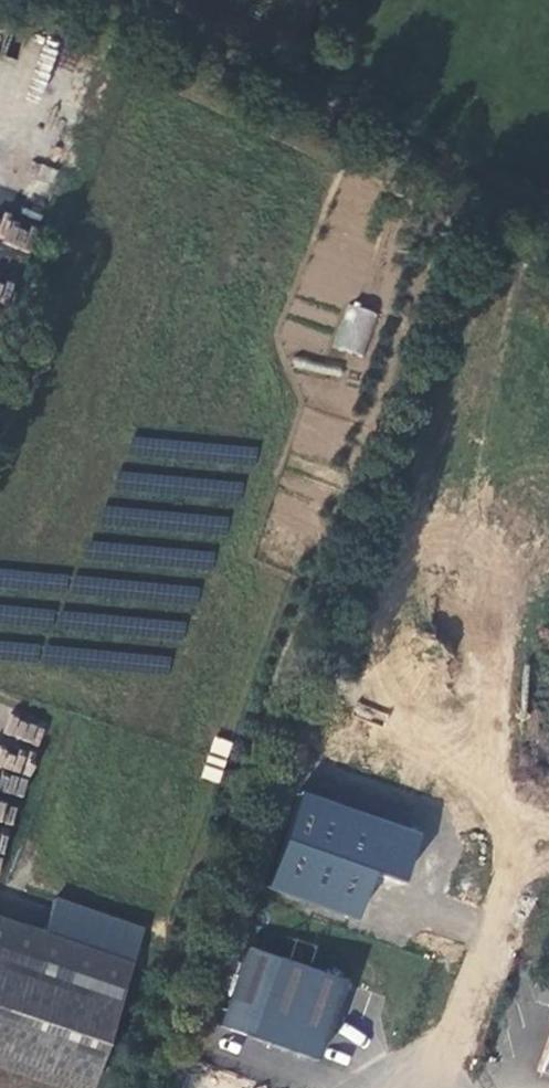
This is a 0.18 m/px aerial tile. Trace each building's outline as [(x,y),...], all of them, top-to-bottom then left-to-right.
[(0,215),(0,241),(29,251),(37,228),(0,215)] [(347,303),(333,347),(363,357),(377,313),(347,303)] [(4,733),(39,745),(45,727),(10,715),(4,733)] [(218,782),(232,742),(214,736),(201,776),(218,782)] [(302,792),(271,891),(363,919),(377,872),(409,882),(425,829),(302,792)] [(62,1087),(90,1087),(122,990),(0,950),(0,1067),(62,1087)] [(342,982),(245,950),(218,1028),(314,1062),(342,982)] [(539,1067),(548,1071),(548,1039),(539,1067)]
